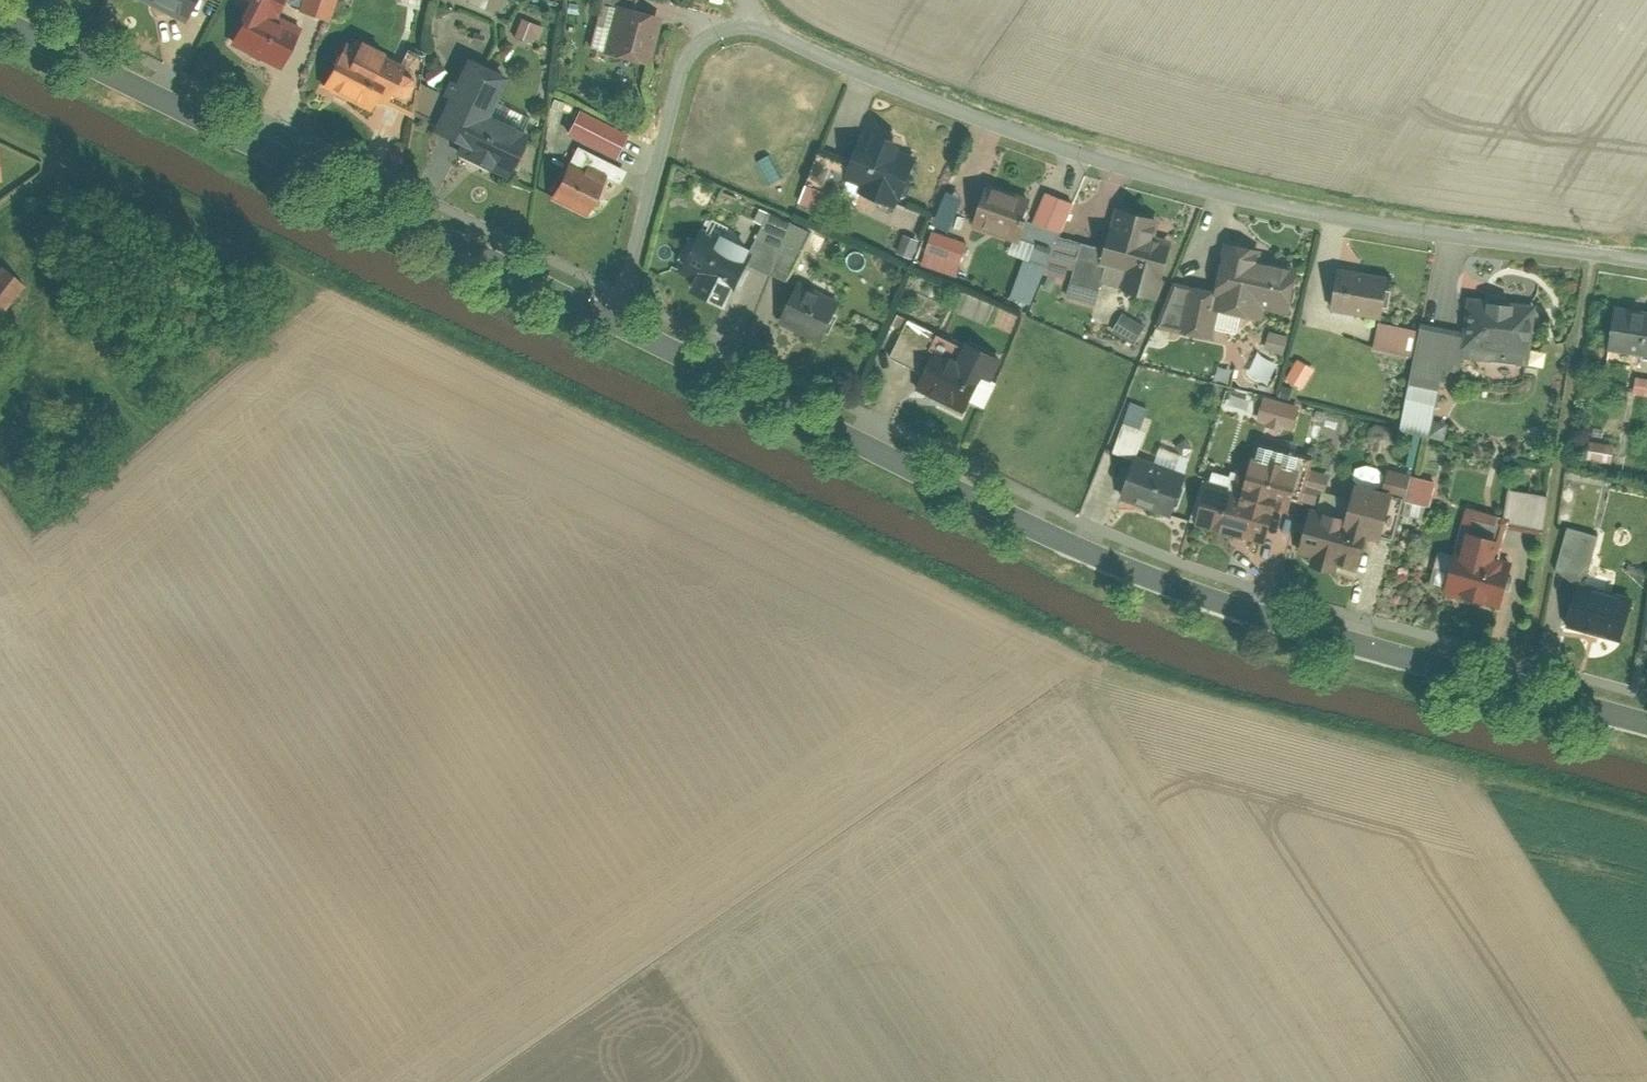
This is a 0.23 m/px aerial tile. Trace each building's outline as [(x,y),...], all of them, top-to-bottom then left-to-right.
[(183,16),(192,0),(155,0),(183,16)] [(279,66),(302,25),(275,10),(259,0),(232,0),(215,29),(279,66)] [(275,10),(281,0),(259,0),(275,10)] [(338,19),(343,0),(309,0),(307,12),(338,19)] [(653,69),(666,16),(635,9),(637,0),(605,0),(592,48),(607,52),(606,57),(653,69)] [(540,43),(546,24),(524,18),(518,37),(540,43)] [(324,77),(381,110),(401,75),(343,42),(324,77)] [(418,126),(469,155),(488,121),(514,75),(463,46),(418,126)] [(580,109),(568,130),(613,156),(625,135),(580,109)] [(469,155),(503,174),(522,140),(488,121),(469,155)] [(873,134),(867,149),(854,144),(852,149),(829,139),(809,187),(840,199),(846,185),(901,208),(922,158),(904,151),(905,148),(873,134)] [(536,179),(590,210),(607,180),(553,149),(536,179)] [(1035,206),(991,189),(976,227),(1020,244),(1035,206)] [(1074,206),(1042,196),(1032,225),(1064,236),(1074,206)] [(1103,255),(1100,265),(1122,272),(1114,296),(1154,309),(1174,247),(1158,242),(1163,226),(1117,211),(1103,255)] [(755,253),(703,229),(687,263),(739,287),(755,253)] [(969,245),(932,232),(920,268),(956,281),(969,245)] [(1047,269),(1045,276),(1091,291),(1100,265),(1103,255),(1056,240),(1047,269)] [(1288,312),(1299,260),(1218,243),(1209,285),(1205,306),(1216,308),(1240,313),(1259,317),(1262,307),(1288,312)] [(1047,269),(1023,261),(1010,302),(1034,309),(1045,276),(1047,269)] [(0,268),(0,318),(1,318),(23,284),(0,268)] [(1388,281),(1339,272),(1330,315),(1375,324),(1380,325),(1388,281)] [(1209,336),(1211,327),(1216,308),(1205,306),(1209,285),(1169,275),(1157,323),(1209,336)] [(843,300),(796,280),(779,318),(827,339),(843,300)] [(1463,340),(1460,358),(1524,370),(1535,314),(1471,301),(1463,340)] [(1211,327),(1236,333),(1240,313),(1216,308),(1211,327)] [(1616,311),(1608,353),(1646,360),(1646,317),(1616,311)] [(1380,325),(1375,324),(1370,352),(1414,360),(1419,332),(1380,325)] [(1275,330),(1271,348),(1289,353),(1293,335),(1275,330)] [(1463,340),(1419,332),(1414,360),(1400,435),(1428,440),(1441,370),(1457,374),(1460,358),(1463,340)] [(1002,363),(937,335),(912,394),(963,416),(968,405),(981,410),(1002,363)] [(1290,377),(1308,388),(1321,367),(1302,357),(1290,377)] [(1270,394),(1261,419),(1298,432),(1307,407),(1270,394)] [(1198,450),(1145,433),(1124,496),(1177,514),(1198,450)] [(1196,525),(1266,547),(1282,496),(1315,506),(1325,476),(1308,471),(1313,456),(1255,438),(1241,483),(1212,474),(1196,525)] [(1344,525),(1311,515),(1299,557),(1354,574),(1365,538),(1379,542),(1392,501),(1355,490),(1344,525)] [(1508,523),(1506,532),(1540,538),(1547,500),(1506,493),(1501,521),(1508,523)] [(1501,521),(1465,511),(1442,596),(1503,613),(1516,563),(1499,559),(1506,532),(1508,523),(1501,521)] [(1581,585),(1586,587),(1601,539),(1568,529),(1554,577),(1581,585)] [(1586,587),(1581,585),(1567,628),(1621,645),(1635,601),(1586,587)]
